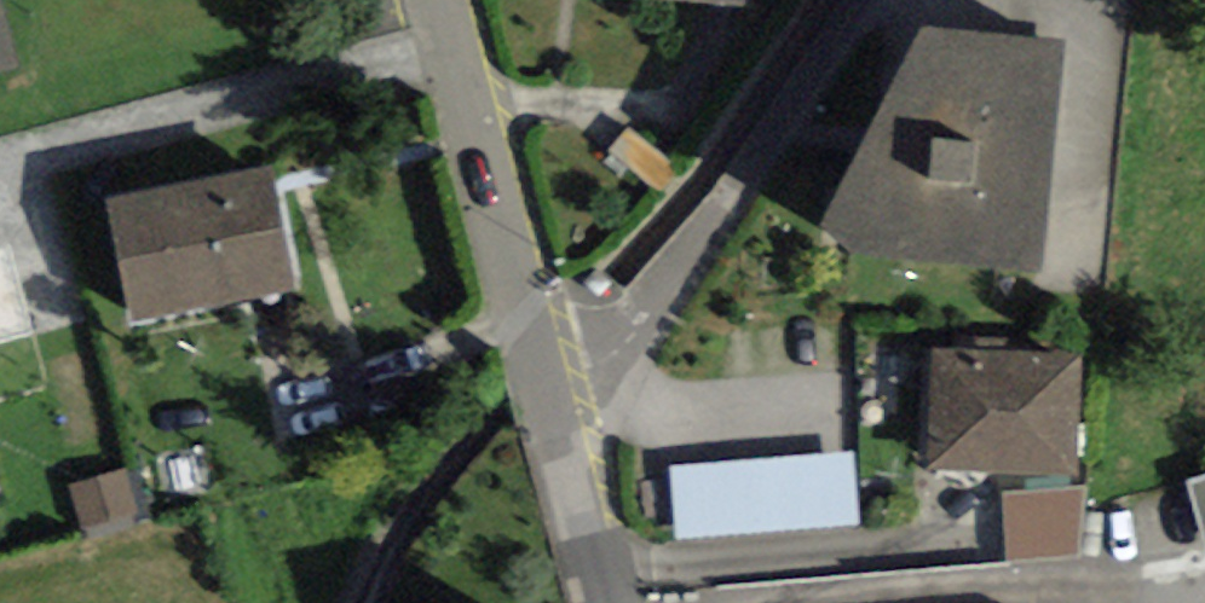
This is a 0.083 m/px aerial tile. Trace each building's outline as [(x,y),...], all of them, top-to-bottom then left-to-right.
[(1041,269),(1063,39),(919,27),(821,226),(853,253),(1041,269)] [(107,200),(132,322),(297,289),(272,166),(107,200)] [(919,344),(912,464),(1074,473),(1081,353),(919,344)] [(676,539),(859,524),(853,449),(672,466),(676,539)] [(84,531),(140,512),(125,467),(69,486),(84,531)] [(1195,481),(1204,521),(1204,478),(1195,481)] [(1082,555),(1086,488),(1003,494),(1009,559),(1082,555)]
